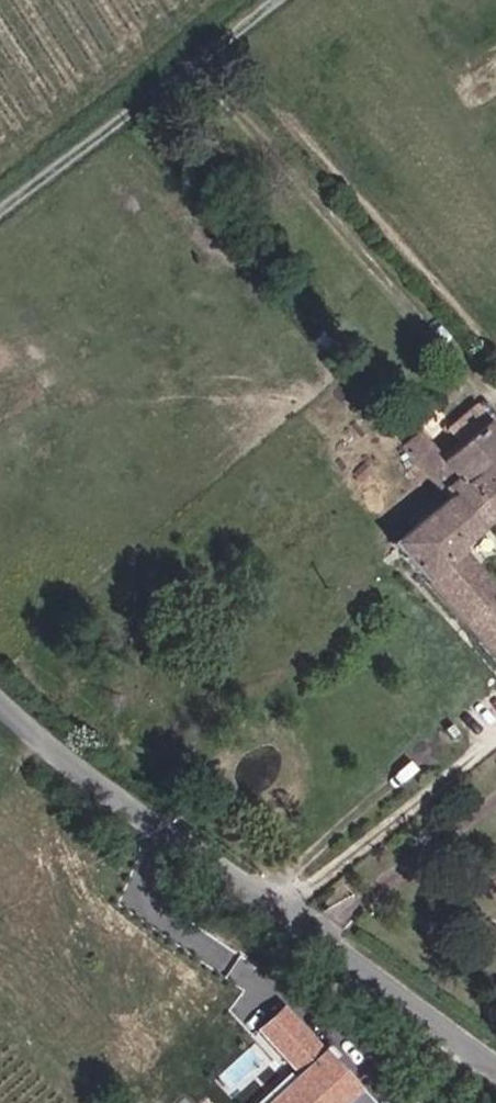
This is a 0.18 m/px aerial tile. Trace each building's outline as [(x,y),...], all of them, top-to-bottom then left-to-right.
[(418,469),(434,489),(448,505),(466,490),(495,464),(495,432),(490,425),(446,459),(437,450),(418,469)] [(433,446),(412,463),(418,469),(437,450),(433,446)] [(491,521),(495,516),(495,464),(466,490),(491,521)] [(466,490),(448,505),(394,552),(495,667),(495,599),(457,552),(491,521),(466,490)] [(282,1009),(255,1033),(296,1077),(291,1082),(295,1086),(277,1102),(369,1102),(282,1009)]
